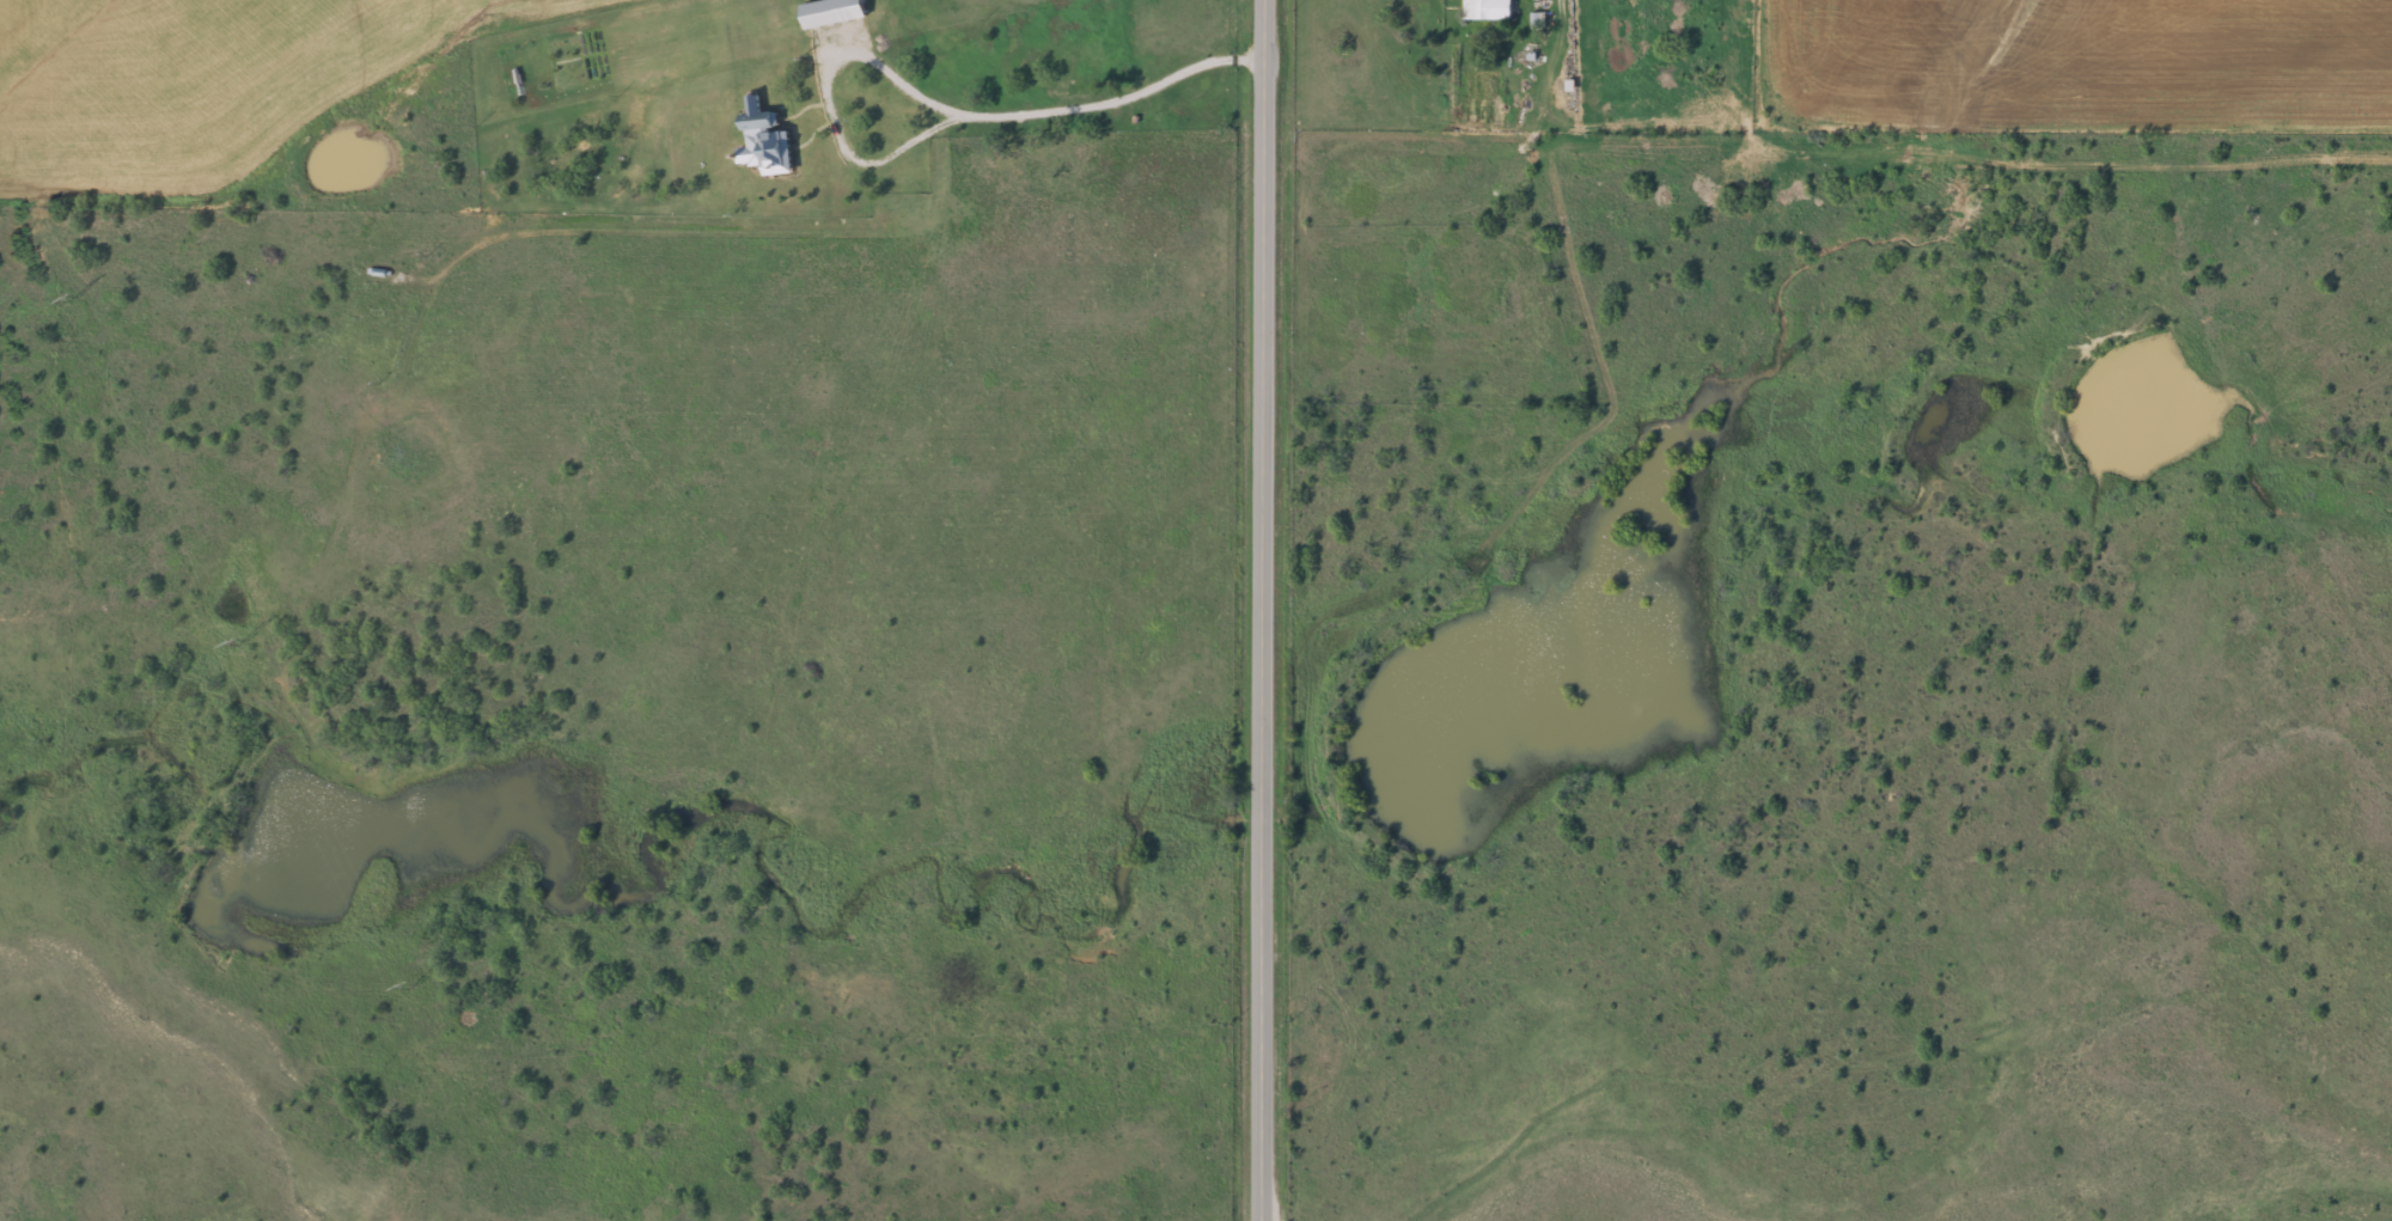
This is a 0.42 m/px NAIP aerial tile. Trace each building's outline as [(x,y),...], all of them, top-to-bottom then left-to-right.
[(865,0),(818,0),(801,3),(805,28),(868,18),(865,0)] [(1513,20),(1513,0),(1464,0),(1464,20),(1513,20)] [(1545,12),(1529,12),(1529,26),(1544,27),(1545,12)] [(766,174),(794,172),(791,130),(779,130),(778,112),(744,114),(746,132),(748,132),(750,166),(765,165),(766,174)]
